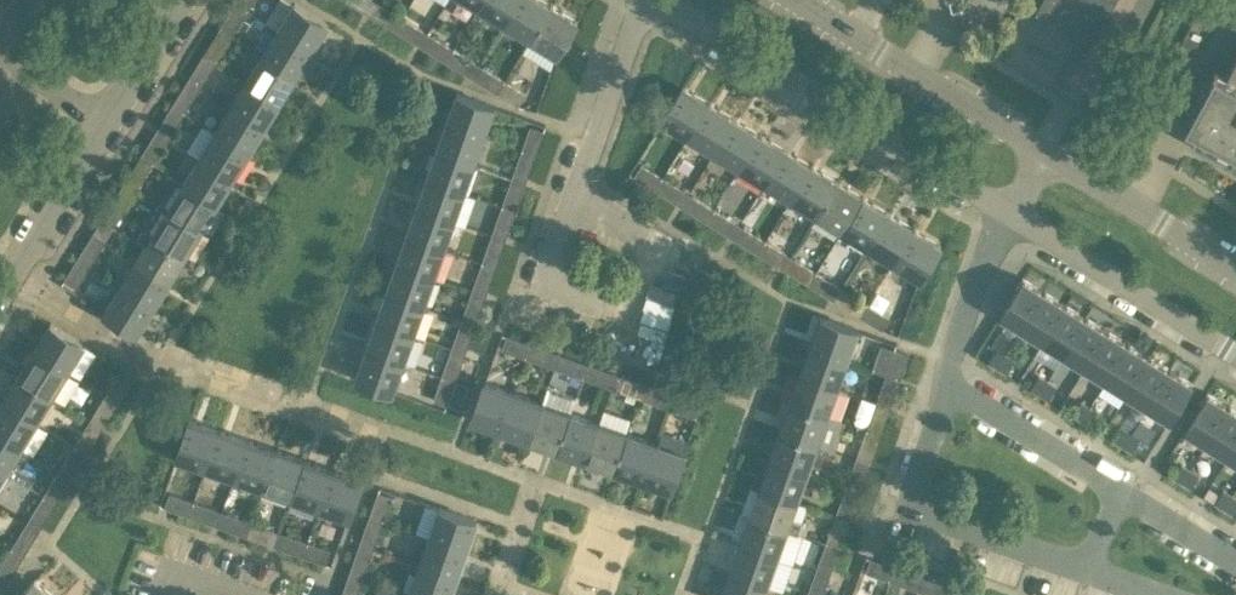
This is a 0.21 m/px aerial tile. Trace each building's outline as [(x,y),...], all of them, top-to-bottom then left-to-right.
[(246,12),(254,0),(236,0),(234,4),(246,12)] [(370,0),(348,0),(364,10),(370,0)] [(479,6),(505,22),(518,0),(483,0),(479,6)] [(544,0),(518,0),(505,22),(530,38),(551,4),(544,0)] [(1038,11),(1095,42),(1119,0),(1044,0),(1038,11)] [(313,48),(329,23),(295,2),(279,27),(313,48)] [(222,22),(235,30),(246,12),(234,4),(222,22)] [(577,20),(551,4),(530,38),(557,54),(577,20)] [(279,27),(263,53),(297,74),(313,48),(279,27)] [(217,31),(204,53),(216,60),(230,39),(217,31)] [(191,74),(203,82),(216,60),(204,53),(191,74)] [(263,53),(247,79),(281,100),(297,74),(263,53)] [(1228,72),(1215,65),(1186,119),(1199,126),(1191,140),(1235,164),(1235,57),(1228,72)] [(247,79),(232,105),(265,126),(281,100),(247,79)] [(185,82),(172,104),(185,111),(198,90),(185,82)] [(689,135),(710,102),(683,85),(662,119),(689,135)] [(456,93),(445,123),(484,136),(494,107),(456,93)] [(710,102),(689,135),(715,151),(735,117),(710,102)] [(159,125),(172,132),(185,111),(172,104),(159,125)] [(232,105),(216,131),(250,151),(265,126),(232,105)] [(735,117),(715,151),(740,167),(761,133),(735,117)] [(445,123),(436,151),(474,164),(484,136),(445,123)] [(522,148),(536,153),(544,130),(530,125),(522,148)] [(216,131),(200,156),(234,177),(250,151),(216,131)] [(787,149),(761,133),(740,167),(766,183),(787,149)] [(153,134),(141,155),(153,162),(166,142),(153,134)] [(528,177),(536,153),(522,148),(514,172),(528,177)] [(787,149),(766,183),(791,198),(812,165),(787,149)] [(436,151),(426,180),(464,193),(474,164),(436,151)] [(128,175),(141,183),(153,162),(141,155),(128,175)] [(200,156),(184,182),(218,203),(234,177),(200,156)] [(634,176),(655,189),(663,176),(642,163),(634,176)] [(838,181),(812,165),(791,198),(817,214),(838,181)] [(684,189),(663,176),(655,189),(677,202),(684,189)] [(426,180),(416,208),(454,221),(454,220),(466,224),(475,197),(464,193),(426,180)] [(838,181),(817,214),(843,230),(863,196),(838,181)] [(184,182),(168,208),(202,229),(218,203),(184,182)] [(510,182),(502,205),(516,210),(524,187),(510,182)] [(889,212),(863,196),(843,230),(868,246),(889,212)] [(508,234),(516,210),(502,205),(494,229),(508,234)] [(109,235),(122,214),(109,206),(96,227),(109,235)] [(735,220),(714,207),(706,220),(727,233),(735,220)] [(153,233),(152,234),(186,254),(202,229),(168,208),(153,233)] [(416,208),(406,237),(444,250),(454,221),(416,208)] [(889,212),(868,246),(894,262),(915,228),(889,212)] [(146,243),(136,259),(170,280),(186,254),(152,234),(153,233),(144,227),(137,238),(146,243)] [(941,244),(915,228),(894,262),(920,278),(941,244)] [(91,236),(77,258),(90,265),(103,244),(91,236)] [(406,237),(396,265),(434,278),(444,250),(406,237)] [(490,239),(482,262),(496,267),(504,244),(490,239)] [(779,265),(787,252),(766,239),(758,252),(779,265)] [(788,270),(809,283),(817,270),(796,257),(788,270)] [(77,258),(64,279),(77,286),(90,265),(77,258)] [(136,259),(120,285),(154,306),(170,280),(136,259)] [(488,290),(496,267),(482,262),(474,285),(488,290)] [(396,265),(386,293),(424,307),(434,278),(396,265)] [(830,296),(838,283),(817,270),(809,283),(830,296)] [(1023,276),(1000,313),(1022,327),(1045,290),(1023,276)] [(105,311),(138,332),(154,306),(120,285),(105,311)] [(838,302),(860,315),(868,302),(846,288),(838,302)] [(1045,290),(1022,327),(1043,340),(1066,303),(1045,290)] [(386,293),(377,322),(415,335),(424,307),(386,293)] [(470,295),(462,319),(476,324),(484,300),(470,295)] [(882,328),(886,322),(890,316),(868,302),(860,315),(882,328)] [(1066,303),(1043,340),(1064,353),(1087,316),(1066,303)] [(820,316),(810,345),(848,358),(858,329),(820,316)] [(1087,316),(1064,353),(1085,366),(1108,329),(1087,316)] [(468,347),(476,324),(462,319),(453,342),(468,347)] [(51,322),(35,349),(69,370),(69,369),(81,376),(97,351),(85,343),(51,322)] [(377,322),(367,350),(405,363),(415,335),(377,322)] [(1108,329),(1085,366),(1106,379),(1129,342),(1108,329)] [(526,356),(531,342),(507,333),(502,348),(526,356)] [(555,350),(531,342),(526,356),(550,365),(555,350)] [(1106,379),(1098,392),(1119,405),(1127,392),(1150,355),(1129,342),(1106,379)] [(873,368),(887,372),(895,348),(882,343),(873,368)] [(800,374),(838,387),(848,358),(810,345),(800,374)] [(887,372),(901,378),(909,353),(895,348),(887,372)] [(997,348),(989,361),(998,366),(1006,353),(997,348)] [(35,349),(19,374),(53,395),(69,370),(35,349)] [(405,363),(367,350),(357,380),(395,393),(405,363)] [(456,381),(464,357),(450,352),(442,376),(456,381)] [(1006,353),(998,366),(1007,372),(1015,358),(1006,353)] [(583,377),(589,362),(565,354),(560,368),(583,377)] [(1150,355),(1127,392),(1148,405),(1171,368),(1150,355)] [(611,371),(589,362),(583,377),(607,385),(611,371)] [(1171,368),(1148,405),(1170,419),(1193,382),(1171,368)] [(106,392),(119,400),(132,379),(120,371),(106,392)] [(891,405),(901,378),(887,372),(877,401),(891,405)] [(19,374),(3,400),(37,421),(53,395),(19,374)] [(639,396),(644,382),(620,374),(615,388),(639,396)] [(790,402),(828,415),(838,387),(800,374),(790,402)] [(1039,374),(1031,387),(1040,392),(1048,379),(1039,374)] [(448,404),(456,381),(442,376),(433,399),(448,404)] [(1048,379),(1040,392),(1049,398),(1057,385),(1048,379)] [(485,382),(472,419),(501,429),(514,392),(485,382)] [(668,391),(644,382),(639,396),(664,405),(668,391)] [(543,402),(529,439),(558,449),(571,412),(576,398),(548,388),(543,402)] [(1208,391),(1185,428),(1207,442),(1230,405),(1208,391)] [(93,413),(106,421),(119,400),(106,392),(93,413)] [(501,429),(529,439),(543,402),(514,392),(501,429)] [(702,403),(679,394),(674,408),(697,417),(702,403)] [(21,446),(37,421),(3,400),(0,405),(0,433),(21,446)] [(1081,400),(1073,413),(1082,419),(1090,405),(1081,400)] [(780,430),(818,444),(828,415),(790,402),(780,430)] [(880,434),(889,410),(875,405),(866,429),(880,434)] [(1090,405),(1082,419),(1090,424),(1099,411),(1090,405)] [(1207,442),(1228,455),(1235,441),(1235,409),(1230,405),(1207,442)] [(558,449),(586,460),(599,422),(571,412),(558,449)] [(207,467),(220,429),(191,419),(178,456),(207,467)] [(75,444),(87,451),(100,430),(88,422),(75,444)] [(614,470),(628,432),(599,422),(586,460),(614,470)] [(1123,426),(1115,439),(1124,445),(1132,432),(1123,426)] [(235,477),(249,439),(220,429),(207,467),(235,477)] [(858,453),(872,457),(880,434),(866,429),(858,453)] [(770,459),(808,472),(818,444),(780,430),(770,459)] [(614,470),(643,480),(656,442),(628,432),(614,470)] [(1132,432),(1124,445),(1132,450),(1141,437),(1132,432)] [(5,472),(21,446),(0,433),(0,469),(5,472)] [(264,487),(277,449),(249,439),(235,477),(264,487)] [(1228,455),(1235,460),(1235,441),(1228,455)] [(656,442),(643,480),(672,490),(685,453),(656,442)] [(74,473),(87,451),(75,444),(62,465),(74,473)] [(292,497),(306,459),(277,449),(264,487),(292,497)] [(321,507),(334,470),(306,459),(292,497),(321,507)] [(760,487),(798,501),(808,472),(770,459),(760,487)] [(1182,462),(1173,476),(1182,481),(1190,468),(1182,462)] [(846,486),(860,491),(869,467),(854,463),(846,486)] [(1190,468),(1182,481),(1191,487),(1199,473),(1190,468)] [(321,507),(350,517),(363,480),(334,470),(321,507)] [(43,495),(56,503),(69,482),(56,474),(43,495)] [(852,514),(860,491),(846,486),(838,509),(852,514)] [(798,501),(760,487),(750,516),(788,529),(799,533),(803,519),(793,515),(798,501)] [(1221,493),(1215,502),(1224,507),(1232,494),(1223,488),(1221,493)] [(370,514),(384,519),(392,495),(378,491),(370,514)] [(189,514),(194,500),(170,492),(165,506),(189,514)] [(1224,507),(1233,513),(1235,508),(1235,496),(1232,494),(1224,507)] [(42,525),(56,503),(43,495),(30,517),(42,525)] [(212,523),(218,509),(194,500),(189,514),(212,523)] [(431,536),(467,549),(478,520),(441,507),(431,536)] [(223,526),(246,535),(251,520),(228,512),(223,526)] [(362,538),(375,542),(384,519),(370,514),(362,538)] [(740,544),(778,557),(788,529),(750,516),(740,544)] [(826,542),(840,547),(849,523),(834,518),(826,542)] [(269,543),(274,529),(251,520),(246,535),(269,543)] [(12,546),(24,554),(37,533),(25,525),(12,546)] [(279,546),(303,555),(308,541),(284,532),(279,546)] [(421,565),(457,578),(467,549),(431,536),(421,565)] [(303,555),(326,563),(331,549),(308,541),(303,555)] [(832,570),(840,547),(826,542),(817,565),(832,570)] [(740,544),(730,572),(768,585),(783,591),(793,562),(778,557),(740,544)] [(24,554),(12,546),(0,565),(0,569),(11,575),(24,554)] [(350,571),(364,575),(372,553),(358,548),(350,571)] [(890,579),(895,565),(873,558),(871,557),(866,571),(890,579)] [(416,594),(451,594),(457,578),(421,565),(410,593),(416,594)] [(918,574),(895,565),(890,579),(913,588),(918,574)] [(345,594),(357,594),(364,575),(350,571),(342,594),(345,594)] [(722,594),(765,594),(768,585),(730,572),(722,594)] [(828,580),(814,575),(807,594),(823,594),(828,580)] [(952,586),(928,577),(923,591),(934,594),(948,594),(952,586)] [(35,579),(21,594),(54,594),(35,579)] [(952,586),(948,594),(975,594),(952,586)]
